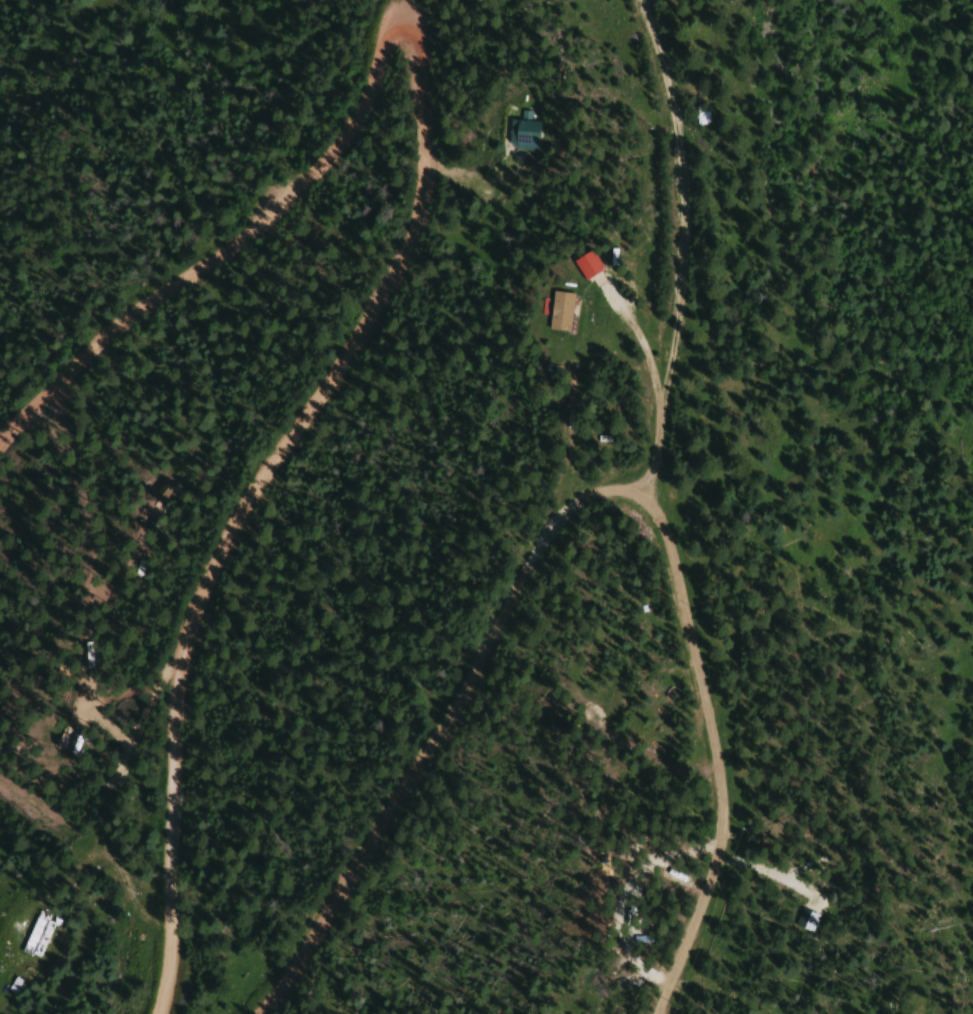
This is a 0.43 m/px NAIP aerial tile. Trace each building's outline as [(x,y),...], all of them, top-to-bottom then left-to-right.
[(538,148),(538,119),(508,119),(508,148),(538,148)] [(570,259),(582,280),(600,269),(588,249),(570,259)] [(546,330),(568,332),(572,293),(550,291),(546,330)] [(23,954),(42,958),(52,917),(33,912),(23,954)]
